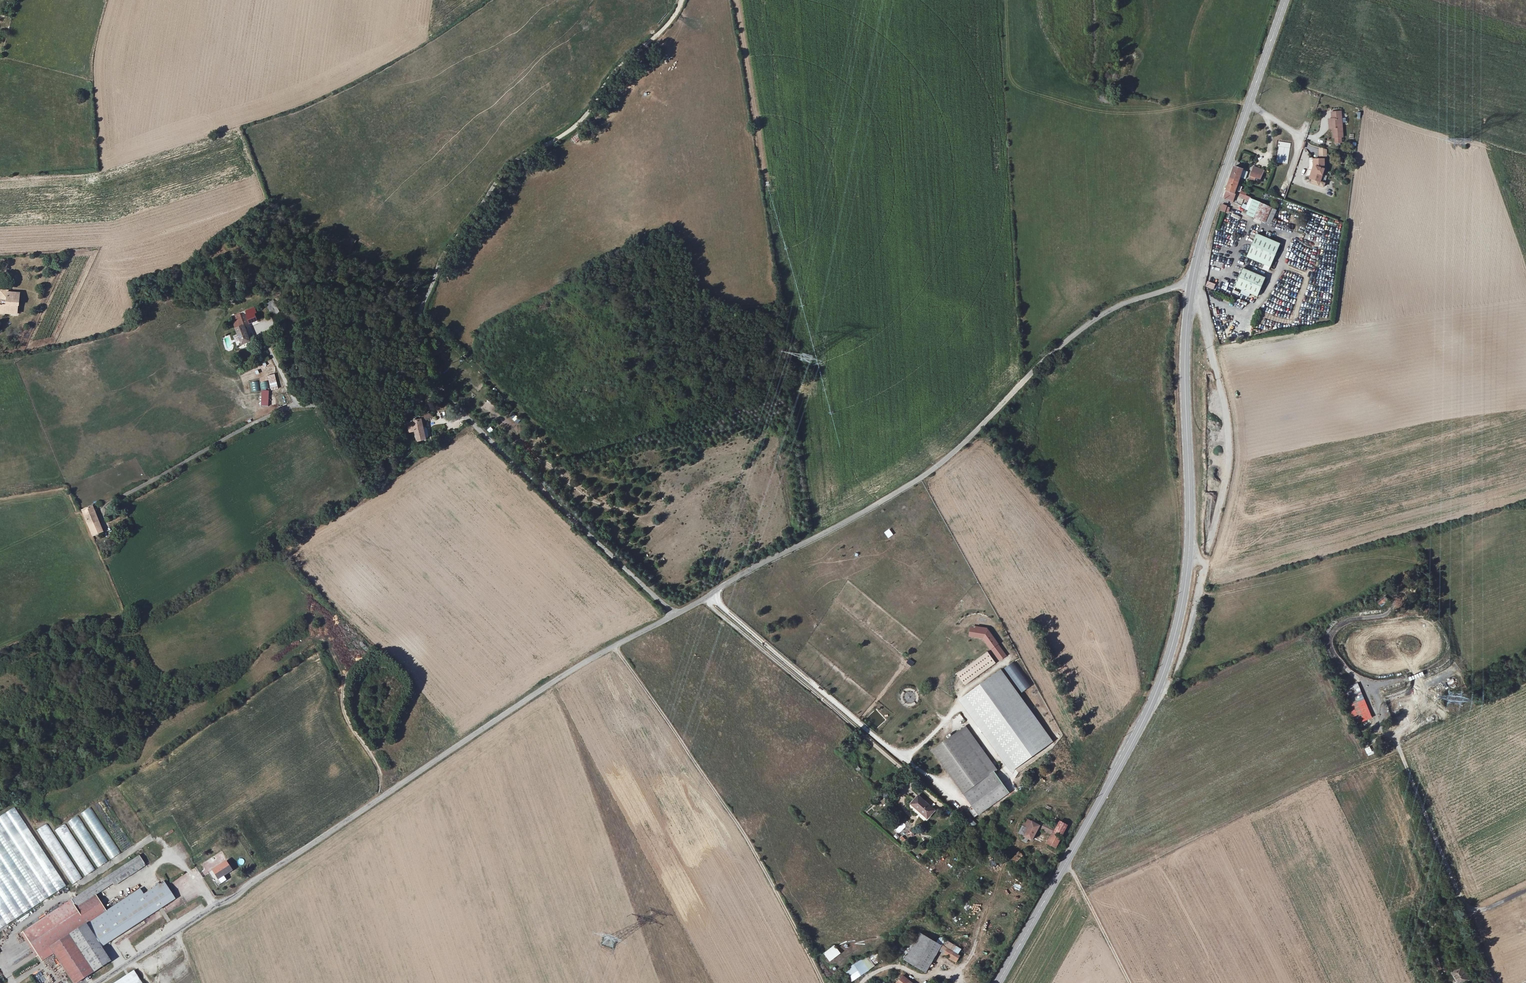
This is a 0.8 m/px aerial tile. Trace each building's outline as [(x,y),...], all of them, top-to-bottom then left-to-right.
[(1331,119),(1329,119),(1329,126),(1333,126),(1333,130),(1333,138),(1344,137),(1342,112),(1330,113),(1331,119)] [(575,144),(581,138),(577,134),(571,139),(575,144)] [(1326,159),(1314,159),(1314,167),(1308,178),(1319,183),(1325,170),(1326,159)] [(1230,181),(1224,197),(1233,201),(1236,193),(1234,193),(1242,170),(1235,167),(1230,181)] [(1263,171),(1254,167),(1250,176),(1259,180),(1263,171)] [(1247,214),(1270,224),(1276,210),(1253,200),(1247,214)] [(1270,267),(1280,244),(1257,234),(1247,257),(1270,267)] [(1266,279),(1243,268),(1235,287),(1258,297),(1266,279)] [(1207,281),(1205,286),(1213,290),(1215,284),(1207,281)] [(10,289),(1,288),(0,298),(8,298),(8,304),(1,303),(0,309),(16,311),(17,305),(20,305),(21,293),(9,292),(10,289)] [(20,305),(17,305),(16,311),(0,309),(1,303),(8,304),(8,298),(0,298),(1,288),(0,288),(0,312),(19,314),(20,305)] [(270,312),(278,310),(274,300),(266,303),(270,312)] [(255,308),(245,312),(248,318),(247,318),(249,325),(254,323),(256,328),(262,326),(260,319),(257,320),(255,315),(257,314),(255,308)] [(235,329),(243,326),(241,320),(233,324),(235,329)] [(250,342),(243,326),(235,329),(241,346),(250,342)] [(231,336),(223,337),(226,351),(234,349),(231,336)] [(267,376),(271,391),(279,388),(275,374),(267,376)] [(424,421),(432,417),(430,412),(421,417),(422,419),(424,421)] [(418,442),(426,440),(421,420),(408,423),(410,433),(415,432),(418,442)] [(103,533),(92,506),(83,510),(94,536),(103,533)] [(884,532),(888,538),(893,535),(889,529),(884,532)] [(1381,607),(1388,600),(1384,595),(1377,603),(1381,607)] [(982,638),(990,649),(991,648),(999,660),(1006,656),(986,628),(976,626),(976,628),(970,627),(969,636),(982,638)] [(989,654),(959,674),(966,684),(995,664),(989,654)] [(912,667),(915,662),(909,658),(906,663),(912,667)] [(1004,669),(1022,692),(1031,685),(1014,662),(1004,669)] [(960,700),(1011,771),(1052,741),(1000,670),(960,700)] [(1356,725),(1371,718),(1357,684),(1342,690),(1356,725)] [(914,692),(903,693),(904,703),(914,702),(914,692)] [(960,713),(952,719),(957,727),(965,721),(960,713)] [(932,752),(964,796),(994,774),(997,772),(964,728),(932,752)] [(994,774),(964,796),(979,815),(1009,794),(994,774)] [(912,805),(928,819),(935,811),(919,797),(912,805)] [(65,886),(14,807),(0,817),(0,928),(65,886)] [(81,814),(111,858),(120,852),(91,807),(81,814)] [(69,822),(98,867),(107,861),(78,816),(69,822)] [(938,816),(932,822),(941,831),(947,825),(938,816)] [(1026,821),(1022,829),(1027,831),(1032,823),(1026,821)] [(1060,822),(1056,829),(1053,834),(1061,838),(1067,826),(1060,822)] [(903,823),(895,830),(898,833),(906,826),(903,823)] [(1023,839),(1021,842),(1026,845),(1029,841),(1031,842),(1039,829),(1042,831),(1044,829),(1053,834),(1056,829),(1041,823),(1039,827),(1032,823),(1027,831),(1023,839)] [(37,830),(72,884),(82,878),(47,824),(37,830)] [(56,830),(85,875),(94,869),(65,824),(56,830)] [(1022,829),(1019,836),(1023,839),(1027,831),(1022,829)] [(1053,834),(1047,845),(1055,849),(1061,838),(1053,834)] [(1018,852),(1010,860),(1014,864),(1022,855),(1018,852)] [(111,965),(100,946),(171,900),(163,886),(132,905),(129,899),(107,914),(98,900),(146,868),(139,856),(23,933),(37,956),(48,949),(69,982),(83,982),(111,965)] [(218,878),(230,870),(225,862),(212,870),(218,878)] [(91,881),(93,884),(110,874),(107,871),(91,881)] [(943,945),(919,932),(905,959),(926,972),(943,945)] [(947,939),(939,951),(956,962),(961,955),(958,954),(961,949),(947,939)] [(830,961),(841,953),(835,944),(823,953),(830,961)] [(867,955),(844,971),(852,982),(875,966),(867,955)] [(1450,971),(1456,982),(1466,982),(1470,981),(1462,965),(1450,971)] [(117,982),(142,982),(135,971),(117,982)]
